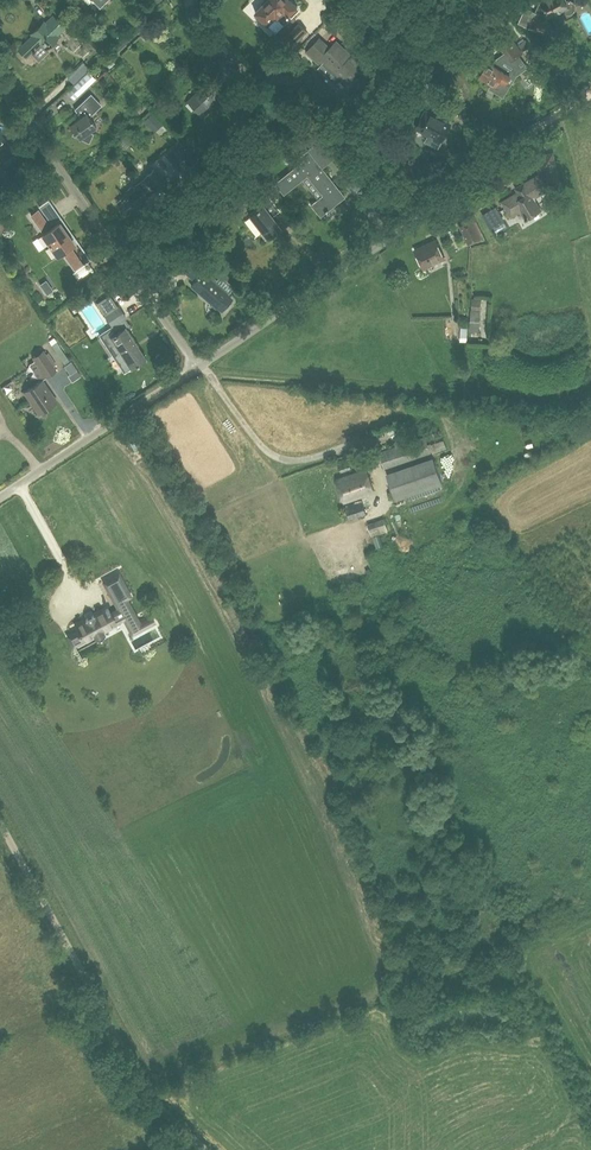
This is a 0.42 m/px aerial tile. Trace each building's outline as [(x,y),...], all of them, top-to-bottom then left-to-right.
[(255,11),(267,23),(275,15),(283,24),(296,11),(294,8),(296,6),(290,0),(262,0),(261,2),(262,3),(255,11)] [(537,14),(530,28),(545,35),(551,23),(545,20),(548,16),(561,10),(563,12),(565,13),(567,14),(570,14),(572,13),(574,11),(576,9),(576,6),(575,4),(574,2),(572,0),(570,0),(567,0),(565,1),(564,0),(544,0),(541,1),(535,12),(537,14)] [(52,14),(45,21),(44,20),(35,28),(37,29),(18,48),(26,56),(30,52),(39,60),(48,51),(45,48),(58,35),(57,34),(64,26),(52,14)] [(308,31),(299,22),(282,39),(291,47),(293,46),(296,49),(301,44),(298,41),(308,31)] [(504,30),(494,36),(498,42),(508,36),(504,30)] [(118,51),(129,41),(125,36),(114,46),(118,51)] [(510,62),(517,57),(518,56),(521,54),(508,36),(498,42),(497,43),(504,53),(510,62)] [(335,40),(329,47),(319,38),(306,51),(319,63),(322,60),(349,85),(367,66),(353,53),(351,55),(335,40)] [(530,46),(525,40),(518,45),(522,51),(530,46)] [(561,47),(569,68),(578,64),(570,44),(561,47)] [(273,53),(271,52),(269,53),(267,54),(267,56),(267,58),(269,60),(271,61),(273,60),(274,59),(275,57),(275,55),(273,53)] [(511,70),(511,71),(517,67),(514,63),(519,60),(517,57),(510,62),(504,53),(498,58),(496,62),(493,66),(486,62),(481,71),(480,71),(478,74),(479,76),(478,77),(491,85),(500,90),(505,79),(511,70)] [(239,71),(223,54),(211,66),(226,82),(239,71)] [(67,77),(73,83),(89,68),(83,61),(67,77)] [(580,76),(577,68),(571,71),(575,79),(580,76)] [(87,71),(66,91),(74,99),(95,79),(87,71)] [(225,87),(224,88),(212,76),(187,100),(200,114),(206,108),(204,107),(217,95),(226,104),(233,97),(225,87)] [(431,99),(437,92),(426,81),(419,88),(431,99)] [(79,116),(69,123),(74,131),(72,135),(89,143),(94,133),(88,131),(95,126),(89,117),(102,105),(91,93),(74,108),(75,110),(79,116)] [(429,134),(425,140),(437,147),(447,128),(440,125),(443,121),(425,111),(417,127),(429,134)] [(9,144),(0,133),(0,151),(9,144)] [(126,134),(118,143),(124,149),(133,140),(126,134)] [(318,163),(329,155),(318,141),(297,157),(301,161),(274,182),(283,194),(306,175),(321,195),(310,204),(319,216),(344,196),(318,163)] [(167,155),(181,170),(195,157),(181,142),(167,155)] [(263,156),(257,149),(248,155),(253,163),(263,156)] [(524,183),(516,188),(520,195),(515,198),(514,196),(504,201),(511,214),(521,209),(526,218),(540,210),(534,200),(536,198),(534,195),(551,185),(559,184),(553,153),(536,156),(540,175),(536,177),(525,184),(524,183)] [(9,175),(0,163),(0,181),(9,175)] [(166,182),(154,169),(148,174),(149,175),(141,183),(150,193),(158,186),(160,188),(166,182)] [(257,182),(244,193),(256,209),(249,215),(266,237),(280,227),(263,205),(270,199),(257,182)] [(137,183),(132,188),(131,186),(123,194),(124,195),(117,201),(128,213),(142,199),(141,198),(146,193),(137,183)] [(48,199),(39,205),(44,212),(53,206),(48,199)] [(496,207),(483,215),(490,227),(503,219),(496,207)] [(51,226),(39,209),(30,215),(42,233),(40,234),(57,257),(62,253),(74,269),(83,263),(71,247),(76,243),(59,220),(51,226)] [(480,236),(472,219),(461,224),(468,241),(480,236)] [(414,250),(422,268),(444,258),(435,240),(414,250)] [(227,295),(227,294),(203,272),(205,270),(186,253),(176,265),(195,281),(191,286),(216,308),(217,306),(221,311),(231,299),(227,295)] [(117,306),(104,314),(112,326),(110,327),(115,334),(109,337),(114,344),(110,347),(115,354),(113,355),(124,372),(135,365),(135,366),(146,359),(125,327),(127,326),(122,319),(125,318),(117,306)] [(482,318),(471,319),(472,328),(483,327),(482,318)] [(32,357),(45,377),(57,370),(43,349),(32,357)] [(12,377),(7,381),(16,393),(23,388),(19,382),(17,384),(12,377)] [(41,380),(23,392),(38,413),(56,402),(41,380)] [(440,431),(379,452),(385,469),(446,448),(440,431)] [(341,472),(351,468),(349,461),(338,464),(341,472)] [(388,477),(396,499),(441,483),(434,461),(425,464),(427,472),(400,481),(397,473),(388,477)] [(366,469),(337,479),(344,501),(373,491),(366,469)] [(365,512),(361,501),(346,506),(350,518),(365,512)] [(383,519),(367,524),(371,535),(387,530),(383,519)] [(118,579),(104,588),(113,602),(106,607),(103,602),(89,611),(89,610),(81,615),(82,616),(71,623),(74,628),(65,634),(71,643),(91,630),(94,635),(102,630),(98,625),(119,611),(122,616),(132,610),(120,591),(124,589),(118,579)] [(138,621),(141,628),(154,621),(151,614),(138,621)] [(68,684),(82,683),(81,671),(67,671),(68,684)] [(59,691),(68,688),(65,682),(56,685),(59,691)]
